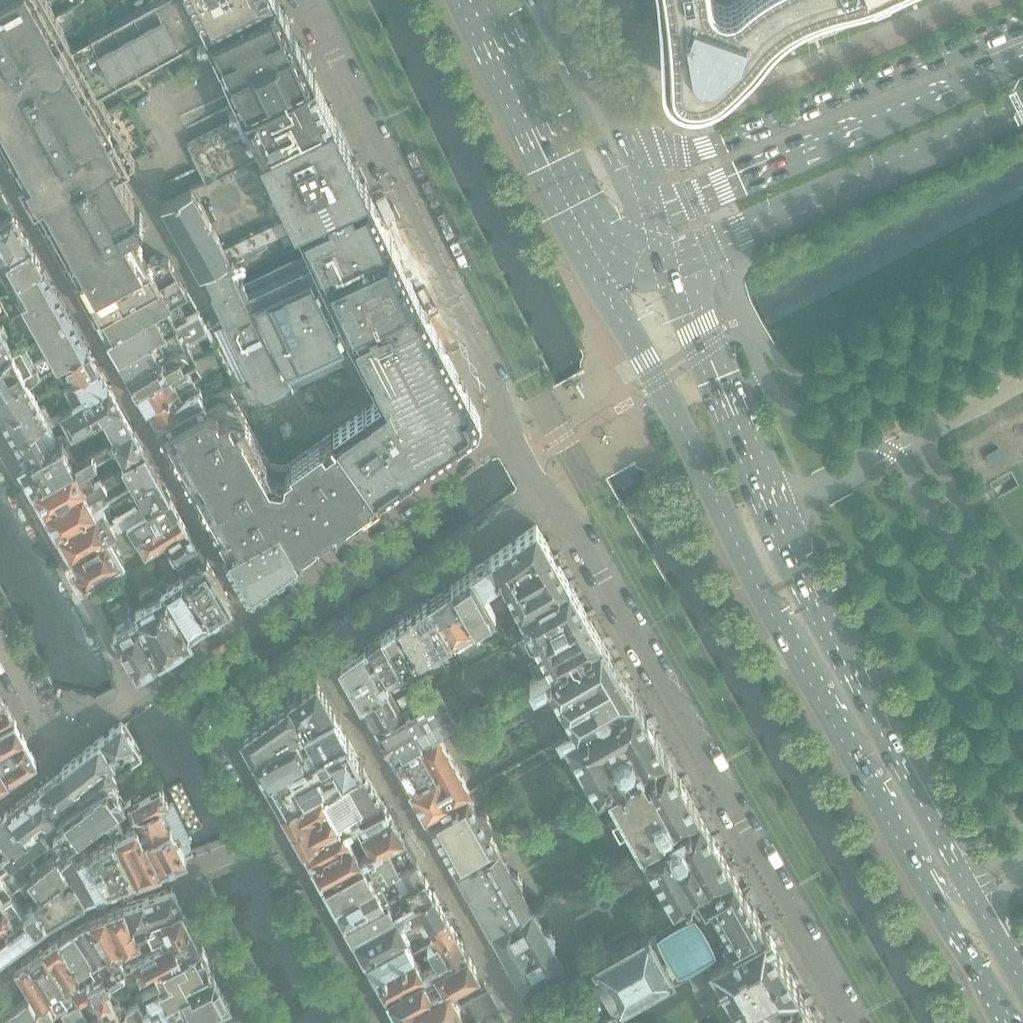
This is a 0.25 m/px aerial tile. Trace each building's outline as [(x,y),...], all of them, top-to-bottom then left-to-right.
[(154,3),(135,13),(112,25),(89,37),(92,43),(73,54),(45,0),(0,0),(0,144),(79,286),(95,315),(175,270),(169,259),(156,255),(151,246),(138,224),(141,222),(142,217),(139,212),(135,210),(129,214),(126,208),(134,203),(133,200),(110,160),(117,156),(127,149),(117,129),(109,115),(97,93),(177,49),(154,3)] [(154,3),(177,49),(200,36),(265,0),(152,0),(154,3)] [(302,52),(294,35),(293,35),(291,31),(292,31),(277,0),(265,0),(200,36),(213,60),(232,95),(242,113),(312,74),(302,52)] [(833,1),(839,0),(659,0),(664,30),(665,36),(667,45),(669,62),(670,69),(674,75),(678,81),(684,85),(690,89),(697,90),(705,90),(712,89),(718,86),(738,71),(752,58),(768,40),(779,29),(792,20),(805,13),(819,6),(833,1)] [(264,151),(331,113),(312,74),(242,113),(185,144),(206,181),(264,150),(264,151)] [(419,299),(380,215),(331,113),(264,151),(265,152),(256,156),(287,217),(225,247),(192,187),(162,204),(201,274),(205,272),(215,290),(212,292),(224,319),(261,398),(357,353),(380,399),(420,411),(448,449),(478,428),(480,418),(419,299)] [(13,213),(0,190),(0,220),(13,213)] [(13,213),(0,220),(0,264),(6,260),(31,246),(14,215),(13,213)] [(43,266),(31,246),(6,260),(7,263),(0,268),(0,273),(8,287),(43,266)] [(53,286),(54,285),(43,266),(8,287),(10,292),(0,298),(0,306),(9,322),(58,294),(53,286)] [(109,340),(176,299),(188,292),(177,273),(175,270),(95,315),(109,340)] [(24,349),(73,321),(68,313),(69,313),(58,294),(9,322),(22,345),(24,349)] [(118,357),(186,318),(176,299),(109,340),(118,357)] [(129,376),(196,336),(208,329),(198,312),(186,318),(118,357),(129,376)] [(40,376),(53,368),(88,349),(83,340),(84,340),(73,321),(24,349),(35,369),(40,376)] [(4,337),(8,335),(2,325),(0,326),(0,357),(12,351),(4,337)] [(184,365),(198,356),(205,352),(196,336),(129,376),(138,392),(184,365)] [(35,369),(24,349),(22,345),(12,351),(0,357),(0,389),(22,376),(35,369)] [(178,389),(193,381),(187,372),(196,367),(201,377),(227,362),(217,345),(205,352),(198,356),(184,365),(138,392),(147,408),(178,389)] [(62,383),(97,363),(89,349),(88,349),(53,368),(62,383)] [(108,383),(102,372),(97,363),(62,383),(74,404),(108,383)] [(22,376),(0,389),(0,412),(3,417),(35,398),(22,376)] [(71,436),(102,418),(121,406),(108,383),(74,404),(58,413),(62,420),(71,436)] [(270,465),(226,385),(203,398),(157,425),(216,529),(268,499),(278,466),(270,465)] [(157,425),(203,398),(201,394),(203,393),(200,389),(183,398),(178,389),(147,408),(157,425)] [(48,419),(35,398),(3,417),(14,438),(48,419)] [(448,449),(420,411),(380,399),(333,432),(348,453),(379,498),(448,449)] [(132,427),(121,406),(102,418),(114,438),(132,427)] [(59,437),(52,426),(62,420),(58,413),(48,419),(14,438),(26,459),(61,440),(64,439),(62,435),(59,437)] [(132,427),(114,438),(112,439),(127,465),(148,454),(132,427)] [(379,498),(348,453),(333,432),(319,443),(289,463),(284,468),(278,466),(268,499),(216,529),(239,569),(238,569),(247,584),(247,585),(254,587),(254,586),(275,571),(282,567),(282,566),(293,558),(293,559),(300,554),(379,498)] [(46,510),(122,468),(127,465),(112,439),(83,456),(74,462),(32,485),(46,510)] [(32,485),(74,462),(61,440),(26,459),(20,463),(32,485)] [(158,472),(148,454),(127,465),(122,468),(127,475),(134,487),(158,472)] [(105,504),(98,492),(127,475),(122,468),(46,510),(58,531),(105,504)] [(70,552),(129,518),(170,493),(158,472),(134,487),(105,504),(58,531),(70,552)] [(141,536),(181,513),(170,493),(129,518),(140,536),(141,536)] [(163,541),(188,526),(181,513),(141,536),(149,551),(163,541)] [(140,536),(129,518),(70,552),(85,578),(85,579),(88,577),(88,576),(120,558),(140,545),(145,553),(149,551),(141,536),(140,536)] [(548,546),(543,536),(536,524),(491,557),(500,573),(548,546)] [(231,602),(208,562),(188,526),(163,541),(174,559),(182,574),(209,618),(231,602)] [(569,583),(548,546),(500,573),(503,578),(520,609),(569,583)] [(503,578),(500,573),(491,557),(472,570),(483,593),(503,578)] [(495,615),(483,593),(472,570),(431,599),(455,639),(495,615)] [(209,618),(182,574),(169,582),(164,576),(156,581),(161,588),(188,633),(209,618)] [(531,631),(581,604),(569,583),(520,609),(519,610),(531,631)] [(188,633),(161,588),(158,590),(155,584),(139,593),(144,602),(135,608),(139,616),(147,628),(144,630),(160,659),(192,639),(188,633)] [(455,639),(431,599),(412,613),(438,658),(442,656),(438,649),(455,639)] [(581,604),(531,631),(509,643),(512,649),(506,652),(521,678),(526,675),(529,681),(551,668),(602,640),(601,640),(581,604)] [(438,658),(412,613),(399,622),(420,660),(430,654),(434,660),(438,658)] [(160,659),(144,630),(147,628),(139,616),(113,631),(138,673),(160,659)] [(420,660),(399,622),(383,634),(404,669),(420,660)] [(404,669),(383,634),(364,647),(387,686),(388,685),(384,680),(404,669)] [(602,640),(551,668),(529,681),(528,681),(533,691),(546,685),(548,681),(572,723),(567,722),(555,729),(560,739),(565,737),(633,696),(619,670),(602,640)] [(387,686),(364,647),(341,664),(344,670),(342,672),(347,681),(350,680),(361,700),(387,686)] [(402,706),(419,695),(407,675),(389,686),(388,685),(387,686),(361,700),(375,725),(403,709),(402,706)] [(254,757),(303,729),(333,712),(316,681),(277,710),(273,708),(258,718),(259,723),(242,735),(254,757)] [(458,722),(437,685),(434,687),(419,695),(402,706),(403,709),(375,725),(390,752),(393,758),(422,741),(438,733),(458,722)] [(667,756),(654,732),(654,731),(647,719),(646,719),(633,696),(565,737),(598,795),(607,789),(667,756)] [(9,711),(5,703),(0,705),(0,765),(9,778),(36,759),(9,711)] [(346,735),(333,712),(303,729),(315,751),(346,735)] [(110,778),(143,757),(122,722),(61,769),(76,791),(81,799),(110,778)] [(265,777),(315,751),(303,729),(254,757),(265,777)] [(471,791),(456,766),(438,733),(422,741),(438,770),(409,786),(425,815),(467,793),(471,791)] [(337,776),(362,763),(346,735),(315,751),(265,777),(281,806),(337,776)] [(422,741),(393,758),(409,786),(438,770),(422,741)] [(699,813),(686,789),(680,778),(667,756),(607,789),(618,810),(606,817),(609,822),(602,826),(605,831),(611,826),(614,831),(627,824),(640,848),(699,813)] [(382,801),(362,763),(337,776),(348,796),(352,803),(351,804),(357,814),(382,801)] [(0,765),(0,784),(9,778),(0,765)] [(76,791),(61,769),(37,787),(53,810),(76,791)] [(348,796),(337,776),(281,806),(292,826),(348,796)] [(110,885),(80,835),(102,819),(125,802),(126,802),(110,778),(81,799),(58,817),(39,830),(48,841),(56,852),(68,843),(98,890),(110,885)] [(169,826),(160,808),(169,804),(155,779),(126,802),(125,802),(136,822),(160,867),(186,856),(186,855),(181,845),(170,825),(169,826)] [(58,817),(53,810),(37,787),(7,811),(27,839),(39,830),(58,817)] [(490,833),(493,824),(487,813),(477,810),(467,793),(425,815),(456,870),(486,853),(498,847),(490,833)] [(302,843),(357,814),(351,804),(352,803),(348,796),(292,826),(299,838),(302,843)] [(346,831),(356,825),(360,832),(391,816),(383,800),(382,801),(357,814),(302,843),(310,857),(349,837),(346,831)] [(27,839),(7,811),(0,817),(0,859),(27,839)] [(732,872),(718,847),(719,847),(716,842),(713,836),(712,836),(699,813),(640,848),(651,868),(646,871),(649,876),(643,879),(647,886),(653,883),(656,887),(661,884),(673,906),(697,892),(732,872)] [(160,867),(136,822),(122,829),(123,825),(123,824),(117,814),(105,823),(136,875),(160,867)] [(349,837),(310,857),(323,881),(387,847),(398,867),(399,869),(416,860),(391,816),(360,832),(361,833),(360,834),(370,851),(360,857),(349,837)] [(136,875),(105,823),(102,819),(80,835),(110,885),(136,875)] [(40,864),(38,861),(37,862),(31,854),(48,841),(39,830),(27,839),(0,859),(0,894),(40,864)] [(98,890),(68,843),(56,852),(84,894),(84,895),(98,890)] [(334,901),(398,867),(387,847),(323,881),(334,901)] [(523,880),(519,873),(511,871),(498,847),(486,853),(498,875),(467,891),(477,908),(507,892),(518,911),(531,904),(522,889),(523,880)] [(63,878),(77,899),(84,894),(56,852),(40,864),(0,894),(0,923),(9,917),(34,899),(63,878)] [(498,875),(486,853),(456,870),(467,891),(498,875)] [(343,917),(424,875),(416,860),(399,869),(398,867),(334,901),(343,917)] [(749,901),(732,872),(697,892),(705,906),(711,902),(728,932),(722,935),(730,949),(766,931),(765,931),(749,901)] [(351,932),(432,889),(424,875),(343,917),(351,932)] [(77,899),(63,878),(34,899),(47,917),(77,899)] [(181,906),(180,905),(172,888),(137,900),(148,924),(181,906)] [(401,921),(410,916),(415,925),(444,910),(432,889),(351,932),(363,952),(405,930),(401,921)] [(518,911),(507,892),(477,908),(488,928),(518,911)] [(23,935),(47,917),(34,899),(9,917),(23,935)] [(141,929),(148,924),(137,900),(119,906),(107,910),(133,953),(138,950),(134,943),(141,939),(138,934),(142,932),(141,929)] [(565,967),(554,946),(555,938),(551,931),(544,928),(531,904),(518,911),(488,928),(522,989),(523,990),(523,991),(565,967)] [(165,932),(187,920),(181,906),(148,924),(141,929),(142,932),(149,943),(166,934),(165,932)] [(675,967),(676,965),(676,962),(677,965),(686,961),(693,958),(701,954),(707,949),(715,943),(711,935),(708,927),(704,920),(699,913),(693,906),(685,909),(677,913),(670,916),(663,921),(656,927),(656,930),(654,929),(651,929),(649,926),(591,959),(594,965),(595,965),(596,967),(595,968),(612,998),(613,998),(614,1000),(617,1007),(675,973),(672,968),(675,967)] [(133,953),(107,910),(88,917),(119,965),(126,961),(118,947),(122,944),(125,947),(130,955),(133,953)] [(374,971),(412,951),(406,941),(419,935),(421,938),(429,934),(432,940),(454,928),(444,910),(415,925),(417,929),(407,934),(405,930),(363,952),(374,971)] [(23,935),(9,917),(0,923),(0,952),(23,935)] [(119,965),(88,917),(71,929),(110,985),(125,975),(119,965)] [(171,960),(199,943),(189,924),(187,920),(165,932),(166,934),(149,943),(138,950),(133,953),(130,955),(131,956),(130,957),(131,959),(132,959),(142,974),(154,965),(168,956),(171,960)] [(454,928),(432,940),(434,943),(427,947),(437,962),(465,948),(454,928)] [(110,985),(71,929),(57,938),(93,994),(105,988),(110,985)] [(630,1022),(629,1022),(631,1021),(632,1022),(644,1022),(655,1015),(651,1006),(653,1005),(653,1006),(663,1002),(664,1004),(665,1005),(673,998),(674,997),(680,1005),(698,991),(695,982),(696,981),(697,982),(697,981),(708,999),(700,1003),(708,1016),(715,1012),(721,1022),(736,1022),(799,990),(775,948),(771,940),(771,939),(766,931),(730,949),(710,960),(613,1015),(605,1019),(598,1022),(629,1022),(630,1022)] [(93,994),(57,938),(43,948),(62,979),(72,992),(78,1001),(93,994)] [(214,971),(199,943),(171,960),(168,956),(154,965),(160,976),(158,978),(158,980),(158,981),(158,983),(159,985),(168,997),(170,996),(214,971)] [(72,992),(62,979),(43,948),(27,959),(63,1011),(57,1001),(72,992)] [(450,988),(479,972),(465,948),(437,962),(422,970),(385,991),(403,1022),(424,1022),(454,1007),(459,1004),(450,988)] [(385,991),(422,970),(416,959),(415,960),(412,955),(413,954),(412,951),(374,971),(385,991)] [(63,1011),(27,959),(15,967),(18,973),(28,991),(46,1018),(63,1011)] [(214,971),(170,996),(186,1021),(229,1001),(214,971)] [(28,991),(18,973),(11,977),(10,977),(10,994),(11,994),(16,1001),(28,991)] [(170,996),(168,997),(159,985),(144,993),(151,1006),(156,1003),(168,1022),(182,1022),(186,1021),(170,996)] [(116,1006),(112,999),(105,988),(93,994),(78,1001),(91,1022),(125,1022),(116,1006)] [(488,989),(466,1001),(477,1020),(499,1008),(488,989)] [(809,1008),(809,1007),(804,999),(799,990),(736,1022),(817,1022),(809,1008)] [(28,991),(16,1001),(15,1002),(15,1001),(0,1013),(0,1022),(35,1022),(46,1018),(28,991)] [(78,1001),(63,1011),(46,1018),(48,1022),(91,1022),(78,1001)] [(143,1009),(139,1001),(127,1008),(124,1013),(130,1022),(151,1022),(143,1009)] [(151,1006),(143,1009),(151,1022),(168,1022),(156,1003),(151,1006)] [(454,1007),(424,1022),(462,1022),(454,1007)] [(477,1020),(479,1022),(507,1022),(499,1008),(477,1020)]
